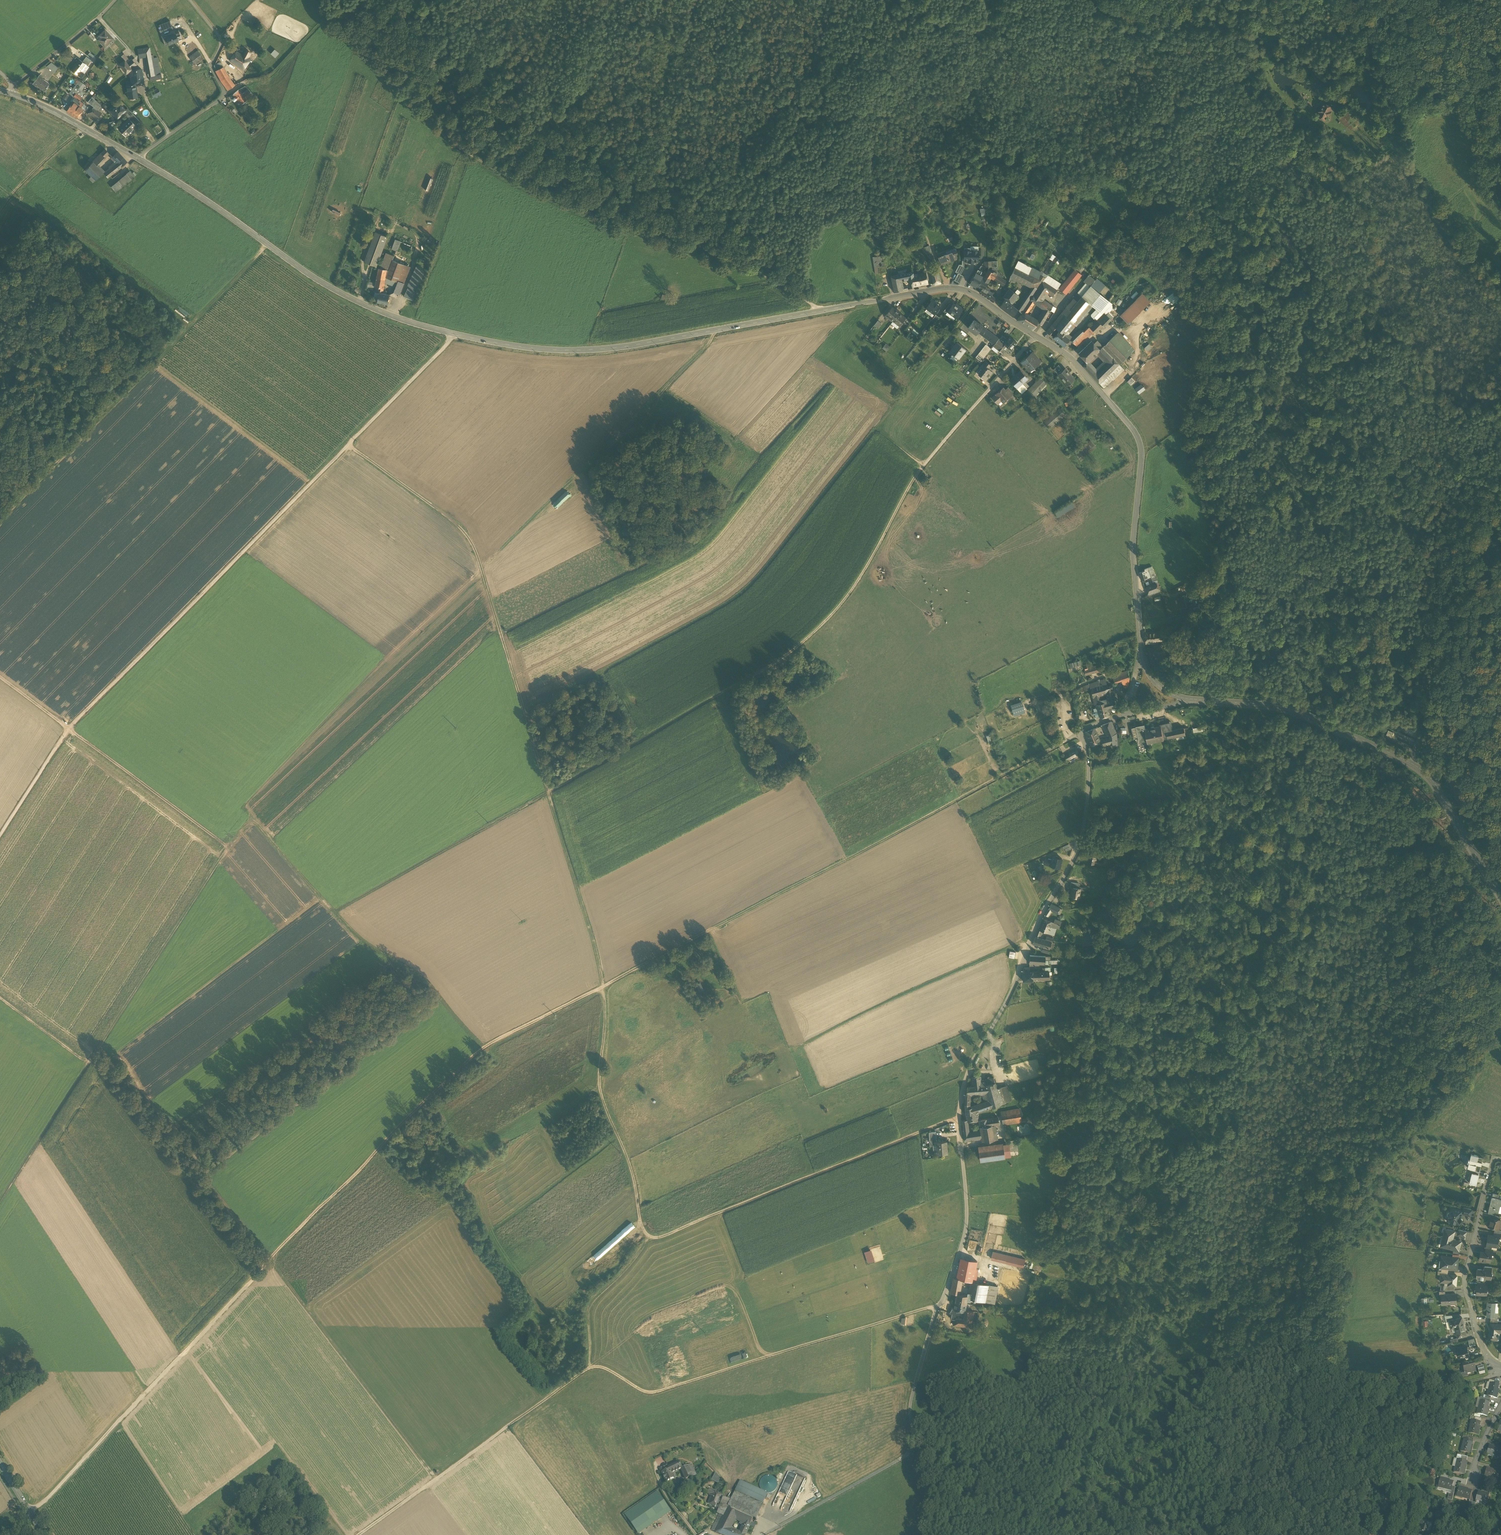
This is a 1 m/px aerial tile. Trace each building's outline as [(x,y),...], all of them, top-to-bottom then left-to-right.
[(171,24),(163,28),(161,24),(157,25),(162,38),(167,37),(175,34),(171,24)] [(113,39),(105,30),(101,34),(103,36),(98,40),(105,46),(113,39)] [(175,34),(167,37),(169,44),(178,40),(177,39),(176,36),(178,36),(176,33),(175,34)] [(149,47),(138,49),(139,58),(146,56),(151,55),(149,47)] [(274,49),(270,53),(274,57),(278,53),(274,49)] [(198,51),(189,58),(192,61),(201,54),(198,51)] [(246,51),(243,56),(236,65),(243,70),(251,60),(248,58),(250,53),(246,51)] [(243,56),(237,52),(230,61),(236,65),(243,56)] [(201,54),(192,61),(195,65),(203,58),(201,54)] [(153,58),(153,55),(151,55),(146,56),(148,69),(158,67),(156,58),(153,58)] [(91,60),(86,56),(82,62),(85,64),(87,66),(91,60)] [(79,59),(71,70),(81,77),(84,74),(80,71),(85,64),(82,62),(79,59)] [(132,60),(130,62),(128,59),(125,61),(131,69),(136,65),(132,60)] [(125,61),(119,65),(126,74),(132,69),(131,69),(125,61)] [(158,67),(148,69),(149,76),(161,74),(159,67),(158,67)] [(227,77),(222,68),(215,71),(221,81),(228,91),(234,86),(227,77)] [(141,69),(131,70),(130,72),(131,81),(132,85),(135,85),(137,85),(136,83),(143,82),(143,77),(141,69)] [(39,75),(33,84),(37,86),(38,85),(41,87),(40,88),(44,91),(47,87),(49,84),(42,79),(43,78),(39,75)] [(1350,92),(1353,96),(1365,87),(1362,83),(1350,92)] [(126,86),(129,99),(138,97),(135,85),(132,85),(126,86)] [(76,87),(70,95),(73,97),(76,93),(78,90),(76,87)] [(238,90),(233,95),(235,97),(237,100),(239,102),(244,97),(243,95),(238,90)] [(249,90),(243,95),(244,97),(246,99),(252,94),(249,90)] [(82,98),(76,93),(73,97),(74,98),(80,102),(80,101),(83,98),(82,98)] [(78,106),(72,102),(67,111),(71,115),(78,106)] [(1316,117),(1326,121),(1333,107),(1324,102),(1316,117)] [(120,108),(116,104),(109,111),(117,119),(120,116),(126,111),(125,110),(122,107),(120,108)] [(80,108),(78,106),(71,115),(76,119),(83,110),(80,108)] [(94,107),(88,114),(95,121),(102,114),(97,110),(94,107)] [(127,108),(125,110),(126,111),(120,116),(122,118),(125,115),(130,111),(127,108)] [(139,121),(130,111),(125,115),(129,119),(135,125),(139,121)] [(1353,122),(1354,121),(1346,112),(1339,117),(1347,127),(1348,126),(1353,122)] [(129,119),(119,129),(125,136),(135,126),(135,125),(129,119)] [(124,158),(117,152),(112,157),(118,163),(120,161),(123,165),(127,162),(123,158),(124,158)] [(101,154),(93,162),(97,167),(105,158),(101,154)] [(97,167),(93,162),(85,170),(95,180),(103,173),(97,167)] [(115,166),(111,169),(114,172),(120,168),(117,164),(116,165),(115,166)] [(111,169),(111,168),(104,173),(107,178),(114,172),(111,169)] [(126,174),(111,187),(115,192),(131,180),(126,174)] [(387,237),(375,232),(364,263),(376,267),(387,237)] [(397,251),(401,242),(395,240),(392,249),(397,251)] [(433,248),(436,245),(428,240),(426,244),(433,248)] [(964,258),(964,261),(968,261),(968,262),(974,262),(974,261),(978,261),(978,247),(970,246),(970,248),(964,247),(964,258)] [(386,253),(380,269),(387,270),(385,278),(386,278),(393,260),(394,256),(386,253)] [(951,253),(939,257),(941,264),(954,260),(951,253)] [(882,256),(873,257),(874,267),(878,267),(884,266),(884,264),(882,256)] [(1058,259),(1055,257),(1044,274),(1047,276),(1058,259)] [(961,274),(964,267),(964,261),(964,258),(962,258),(962,265),(959,265),(955,272),(958,273),(961,274)] [(1049,259),(1041,271),(1044,274),(1053,261),(1050,259),(1049,259)] [(404,264),(393,260),(386,278),(398,282),(399,281),(398,281),(404,265),(404,264)] [(1032,268),(1018,260),(1014,268),(1028,275),(1032,268)] [(409,267),(404,265),(398,281),(399,281),(404,283),(409,271),(407,270),(409,267)] [(417,267),(408,288),(417,292),(426,271),(417,267)] [(993,273),(988,270),(984,276),(990,279),(991,278),(994,280),(996,275),(997,273),(997,267),(994,267),(994,269),(993,273)] [(380,269),(379,268),(377,275),(375,287),(379,288),(383,289),(385,278),(387,270),(380,269)] [(1028,275),(1014,268),(1010,276),(1017,279),(1030,286),(1034,278),(1028,275)] [(1044,274),(1041,271),(1032,268),(1028,275),(1034,278),(1038,280),(1041,275),(1042,276),(1044,274)] [(979,269),(970,284),(977,288),(979,284),(981,280),(982,281),(984,277),(980,275),(982,271),(979,269)] [(1075,269),(1059,289),(1065,294),(1081,275),(1075,269)] [(937,270),(932,272),(935,285),(941,283),(938,273),(937,270)] [(913,275),(913,272),(909,273),(910,278),(912,287),(919,285),(917,274),(913,275)] [(925,273),(918,275),(919,285),(928,284),(927,281),(926,281),(925,273)] [(963,276),(961,274),(958,273),(954,281),(960,283),(963,276)] [(892,276),(891,276),(894,293),(902,291),(901,285),(900,280),(899,275),(892,276)] [(1001,278),(996,275),(994,280),(1003,285),(1006,281),(1002,278),(1001,278)] [(1042,276),(1041,275),(1038,280),(1033,287),(1038,290),(1043,281),(1044,281),(1045,279),(1046,278),(1042,276)] [(984,277),(982,281),(981,280),(979,284),(977,288),(981,290),(979,293),(985,297),(988,293),(990,290),(985,287),(990,279),(984,276),(984,277)] [(1049,276),(1047,279),(1045,279),(1044,281),(1053,287),(1057,290),(1061,284),(1049,276)] [(1098,280),(1091,287),(1098,293),(1104,285),(1098,280)] [(404,283),(399,281),(398,282),(394,293),(399,295),(404,283)] [(1044,281),(1043,281),(1038,290),(1035,295),(1031,300),(1034,302),(1039,306),(1040,307),(1044,300),(1048,293),(1048,294),(1053,287),(1044,281)] [(1086,283),(1078,294),(1081,297),(1090,287),(1086,283)] [(1090,287),(1081,297),(1089,303),(1096,308),(1091,314),(1092,315),(1097,320),(1104,313),(1112,303),(1098,293),(1091,287),(1090,286),(1090,287)] [(1057,290),(1053,287),(1048,294),(1052,296),(1057,290)] [(417,292),(408,288),(404,297),(413,301),(417,292)] [(1009,289),(1002,298),(1004,299),(1011,304),(1018,295),(1009,289)] [(1031,292),(1022,304),(1026,307),(1030,301),(1031,300),(1035,295),(1031,292)] [(382,293),(379,293),(378,299),(377,302),(387,304),(389,295),(382,293)] [(988,293),(985,297),(993,302),(995,298),(988,293)] [(1143,294),(1121,315),(1127,321),(1148,300),(1143,294)] [(1089,303),(1081,297),(1070,311),(1069,312),(1065,316),(1073,323),(1089,303)] [(1011,304),(1004,299),(999,306),(1005,310),(1013,316),(1018,310),(1011,304)] [(1074,299),(1066,307),(1070,311),(1077,302),(1074,299)] [(937,303),(932,300),(926,308),(934,314),(940,307),(936,304),(937,303)] [(1026,307),(1024,310),(1028,312),(1034,302),(1031,300),(1026,307)] [(1053,306),(1044,300),(1040,307),(1044,309),(1040,316),(1041,319),(1044,321),(1050,310),(1053,306)] [(959,306),(958,307),(953,304),(950,307),(947,311),(948,311),(956,318),(963,309),(959,306)] [(892,307),(885,317),(892,322),(899,313),(892,307)] [(1066,307),(1052,325),(1055,328),(1065,316),(1069,312),(1070,311),(1066,307)] [(906,318),(899,313),(891,323),(897,328),(899,326),(905,318),(906,318)] [(1022,313),(1017,321),(1022,324),(1024,321),(1025,321),(1028,316),(1026,315),(1022,313)] [(1104,313),(1097,320),(1104,327),(1111,320),(1104,313)] [(905,318),(899,326),(897,328),(902,332),(914,316),(910,314),(906,319),(905,318)] [(1037,321),(1028,316),(1025,321),(1024,321),(1022,324),(1032,330),(1037,322),(1037,321)] [(1065,316),(1055,328),(1059,331),(1064,335),(1066,332),(1073,323),(1065,316)] [(982,326),(974,319),(968,328),(976,334),(977,332),(982,326)] [(1089,327),(1095,332),(1095,333),(1097,333),(1104,327),(1097,320),(1096,320),(1089,327)] [(1052,325),(1046,332),(1050,335),(1055,328),(1052,325)] [(999,339),(982,326),(977,332),(994,344),(999,339)] [(1080,344),(1087,338),(1091,333),(1092,335),(1095,332),(1089,327),(1083,332),(1082,333),(1073,342),(1073,343),(1078,347),(1080,344)] [(1064,335),(1063,335),(1069,339),(1073,342),(1082,333),(1083,332),(1081,330),(1073,337),(1066,332),(1064,335)] [(1064,335),(1059,331),(1054,338),(1064,346),(1069,339),(1063,335),(1064,335)] [(1132,352),(1116,334),(1109,340),(1126,358),(1132,352)] [(1000,339),(999,339),(994,344),(993,346),(998,350),(1001,346),(1006,339),(1002,336),(1000,339)] [(1010,337),(1008,340),(1006,339),(1001,346),(1005,350),(1004,351),(1009,354),(1013,350),(1011,348),(1016,342),(1010,337)] [(1126,358),(1109,340),(1102,347),(1100,349),(1100,350),(1097,353),(1104,361),(1099,366),(1108,375),(1112,379),(1123,369),(1119,365),(1126,358)] [(1092,341),(1078,354),(1087,363),(1097,353),(1100,350),(1100,349),(1098,348),(1092,341)] [(966,349),(957,342),(949,352),(958,358),(966,349)] [(986,345),(978,354),(983,358),(991,349),(986,345)] [(1041,361),(1034,352),(1031,355),(1035,360),(1035,359),(1039,363),(1041,361)] [(983,358),(978,354),(975,359),(980,363),(983,359),(983,358)] [(1035,360),(1031,355),(1028,357),(1027,357),(1021,362),(1029,371),(1039,363),(1035,359),(1035,360)] [(1058,365),(1053,369),(1058,375),(1063,370),(1058,365)] [(985,366),(978,374),(980,376),(985,380),(992,372),(988,368),(985,366)] [(1103,380),(1097,374),(1094,371),(1090,366),(1088,366),(1086,369),(1100,384),(1103,380)] [(1108,375),(1099,366),(1094,371),(1097,374),(1103,380),(1108,375)] [(1063,370),(1058,375),(1067,385),(1074,379),(1065,369),(1063,370)] [(1021,370),(1010,380),(1017,388),(1021,385),(1028,378),(1021,370)] [(1103,380),(1100,384),(1104,388),(1104,387),(1112,379),(1108,375),(1103,380)] [(1046,383),(1040,377),(1027,391),(1033,397),(1046,383)] [(1131,377),(1126,381),(1130,385),(1135,381),(1131,377)] [(1021,385),(1017,388),(1021,393),(1025,389),(1021,385)] [(1141,385),(1135,389),(1139,394),(1145,389),(1141,385)] [(1006,391),(1003,388),(996,394),(1001,401),(1002,401),(1004,398),(1005,399),(1006,400),(1010,396),(1006,391)] [(996,394),(992,398),(998,404),(1001,401),(996,394)] [(1060,408),(1044,422),(1050,428),(1065,415),(1060,408)] [(1090,441),(1075,454),(1081,461),(1096,447),(1090,441)] [(1054,512),(1057,517),(1074,506),(1071,501),(1054,512)] [(1145,571),(1139,573),(1142,580),(1155,575),(1152,567),(1144,569),(1145,571)] [(1157,584),(1145,588),(1147,596),(1159,591),(1157,584)] [(1186,596),(1180,597),(1183,608),(1189,606),(1186,596)] [(1162,632),(1145,633),(1146,644),(1155,644),(1155,641),(1162,640),(1162,632)] [(1100,666),(1084,670),(1086,675),(1101,671),(1100,666)] [(1112,687),(1106,688),(1103,679),(1089,684),(1090,688),(1093,697),(1095,696),(1099,695),(1107,693),(1107,697),(1113,695),(1112,687)] [(1113,695),(1107,697),(1108,701),(1105,702),(1106,708),(1109,708),(1116,706),(1113,695)] [(1011,705),(1014,715),(1025,712),(1022,702),(1011,705)] [(1101,703),(1097,704),(1098,707),(1100,717),(1108,715),(1107,711),(1106,708),(1105,702),(1101,703)] [(1111,722),(1101,726),(1102,729),(1106,727),(1110,736),(1111,735),(1116,733),(1111,722)] [(1151,727),(1145,729),(1144,725),(1137,727),(1139,736),(1140,742),(1143,741),(1147,740),(1148,742),(1152,741),(1152,739),(1163,737),(1163,739),(1177,736),(1184,735),(1186,734),(1184,728),(1172,730),(1170,722),(1160,724),(1161,725),(1155,726),(1155,725),(1154,724),(1152,725),(1151,726),(1151,727)] [(1095,728),(1085,732),(1091,746),(1100,743),(1100,742),(1099,740),(1095,728)] [(1405,740),(1405,739),(1403,745),(1413,748),(1416,739),(1407,736),(1405,740)] [(1079,754),(1076,749),(1068,754),(1071,758),(1079,754)] [(747,821),(740,824),(743,830),(751,827),(752,830),(755,829),(749,815),(746,817),(747,821)] [(1097,854),(1088,852),(1086,861),(1095,863),(1096,858),(1096,857),(1097,854)] [(1061,859),(1053,856),(1051,863),(1050,866),(1059,868),(1061,864),(1060,864),(1061,859)] [(1078,888),(1072,887),(1072,888),(1071,896),(1074,897),(1075,897),(1075,894),(1079,894),(1080,891),(1080,888),(1078,888)] [(1059,908),(1051,904),(1048,909),(1051,911),(1057,913),(1059,908)] [(1052,922),(1042,919),(1040,924),(1050,927),(1052,922)] [(1040,924),(1038,929),(1044,931),(1048,933),(1050,927),(1040,924)] [(1038,938),(1035,937),(1032,943),(1043,946),(1048,948),(1048,947),(1049,942),(1049,941),(1046,940),(1038,938)] [(1045,956),(1030,955),(1029,963),(1045,964),(1045,959),(1045,956)] [(1032,972),(1029,972),(1029,967),(1024,967),(1023,972),(1023,981),(1033,981),(1032,972)] [(1042,971),(1032,972),(1033,981),(1035,981),(1035,980),(1049,979),(1049,971),(1045,971),(1042,971)] [(981,1076),(972,1077),(973,1086),(967,1087),(966,1095),(969,1095),(971,1095),(983,1093),(986,1093),(984,1085),(995,1083),(993,1078),(981,1081),(981,1076)] [(995,1083),(984,1085),(986,1093),(989,1102),(990,1108),(1001,1104),(996,1089),(995,1083)] [(1002,1087),(1006,1102),(1013,1101),(1008,1085),(1002,1087)] [(1006,1102),(1002,1087),(996,1089),(1001,1104),(1006,1102)] [(985,1103),(977,1106),(969,1108),(969,1104),(965,1105),(966,1114),(978,1113),(977,1112),(990,1108),(989,1102),(985,1103)] [(1019,1109),(1002,1112),(1004,1125),(1021,1122),(1019,1109)] [(978,1113),(966,1114),(966,1120),(966,1122),(978,1121),(978,1113)] [(997,1117),(980,1120),(982,1132),(983,1138),(984,1141),(994,1140),(992,1126),(999,1124),(998,1118),(997,1117)] [(968,1134),(964,1134),(965,1141),(977,1139),(976,1133),(968,1134)] [(946,1141),(936,1141),(937,1154),(947,1153),(946,1141)] [(1003,1146),(987,1148),(978,1150),(980,1161),(992,1159),(1005,1157),(1003,1146)] [(1478,1156),(1471,1154),(1470,1158),(1467,1158),(1466,1162),(1469,1163),(1468,1167),(1469,1168),(1469,1169),(1479,1172),(1481,1165),(1482,1162),(1483,1158),(1478,1157),(1478,1156)] [(1478,1175),(1472,1173),(1470,1183),(1476,1185),(1478,1175)] [(1492,1198),(1489,1210),(1494,1211),(1498,1212),(1500,1206),(1500,1200),(1492,1198)] [(1463,1210),(1451,1207),(1450,1211),(1448,1212),(1447,1214),(1448,1216),(1448,1217),(1451,1218),(1450,1221),(1451,1221),(1451,1222),(1452,1223),(1454,1224),(1455,1223),(1455,1222),(1459,1224),(1460,1222),(1461,1222),(1462,1221),(1462,1219),(1462,1218),(1460,1218),(1461,1215),(1462,1212),(1463,1210)] [(1471,1209),(1463,1207),(1463,1210),(1462,1212),(1464,1213),(1464,1214),(1470,1215),(1472,1209),(1471,1209)] [(1492,1218),(1491,1218),(1489,1226),(1499,1229),(1500,1220),(1499,1220),(1499,1219),(1492,1218)] [(590,1264),(635,1227),(631,1222),(586,1259),(590,1264)] [(1459,1241),(1456,1240),(1456,1239),(1453,1239),(1455,1231),(1446,1229),(1444,1237),(1445,1237),(1443,1246),(1454,1249),(1459,1250),(1461,1241),(1459,1240),(1459,1241)] [(1467,1231),(1458,1229),(1458,1232),(1460,1232),(1459,1235),(1466,1237),(1467,1231)] [(1494,1236),(1489,1235),(1488,1239),(1487,1244),(1491,1245),(1491,1246),(1496,1247),(1497,1244),(1498,1244),(1499,1243),(1500,1241),(1499,1240),(1497,1240),(1498,1237),(1498,1236),(1494,1236)] [(864,1251),(866,1262),(873,1261),(871,1249),(864,1251)] [(1486,1252),(1484,1251),(1483,1252),(1481,1252),(1479,1260),(1482,1260),(1483,1261),(1485,1262),(1486,1261),(1490,1262),(1492,1253),(1486,1252)] [(1010,1256),(993,1252),(991,1259),(1009,1263),(1010,1256)] [(1459,1257),(1441,1255),(1441,1261),(1443,1261),(1443,1267),(1448,1268),(1451,1268),(1451,1264),(1458,1265),(1459,1257)] [(1017,1258),(1010,1256),(1009,1263),(1015,1265),(1017,1258)] [(977,1262),(961,1258),(957,1279),(960,1279),(960,1280),(973,1282),(975,1283),(975,1282),(978,1269),(975,1269),(977,1262)] [(1484,1269),(1478,1269),(1477,1277),(1478,1277),(1478,1279),(1485,1279),(1485,1277),(1490,1278),(1491,1276),(1493,1274),(1491,1272),(1491,1270),(1484,1269)] [(1448,1274),(1441,1273),(1440,1281),(1448,1282),(1448,1284),(1449,1285),(1455,1285),(1456,1285),(1457,1275),(1448,1274)] [(989,1285),(975,1282),(975,1283),(973,1282),(970,1293),(967,1293),(967,1296),(966,1300),(970,1301),(970,1299),(985,1302),(989,1285)] [(1487,1286),(1480,1285),(1475,1284),(1475,1290),(1477,1290),(1477,1293),(1485,1294),(1485,1291),(1486,1291),(1487,1286)] [(998,1287),(989,1285),(985,1302),(994,1304),(998,1287)] [(1445,1293),(1441,1294),(1442,1304),(1450,1303),(1450,1302),(1456,1301),(1455,1293),(1445,1293)] [(957,1294),(955,1302),(966,1303),(966,1300),(967,1296),(957,1294)] [(966,1303),(955,1302),(954,1309),(956,1310),(964,1311),(966,1303)] [(1495,1303),(1487,1302),(1487,1307),(1486,1316),(1491,1317),(1493,1317),(1493,1316),(1493,1311),(1494,1312),(1495,1303)] [(974,1312),(966,1311),(965,1312),(964,1320),(963,1326),(971,1327),(974,1312)] [(1453,1319),(1449,1320),(1451,1327),(1455,1326),(1456,1331),(1458,1337),(1466,1334),(1462,1316),(1453,1319)] [(1491,1323),(1489,1339),(1496,1339),(1497,1329),(1500,1330),(1500,1324),(1496,1323),(1491,1323)] [(1467,1345),(1461,1347),(1461,1346),(1457,1347),(1458,1348),(1456,1348),(1458,1357),(1469,1354),(1467,1345)] [(1473,1362),(1463,1365),(1465,1374),(1467,1373),(1467,1374),(1471,1373),(1470,1372),(1475,1371),(1473,1362)] [(1494,1384),(1491,1383),(1490,1391),(1488,1390),(1487,1396),(1497,1399),(1498,1395),(1497,1394),(1499,1386),(1494,1384)] [(1483,1402),(1481,1401),(1479,1408),(1478,1408),(1477,1414),(1487,1417),(1488,1412),(1487,1412),(1489,1403),(1483,1402)] [(1474,1421),(1473,1420),(1471,1428),(1470,1427),(1468,1433),(1478,1436),(1479,1432),(1479,1431),(1481,1422),(1474,1421)] [(1467,1439),(1465,1439),(1463,1446),(1462,1446),(1461,1452),(1471,1454),(1472,1450),(1471,1450),(1473,1441),(1467,1439)] [(1493,1447),(1494,1446),(1489,1445),(1487,1456),(1493,1457),(1493,1458),(1500,1460),(1500,1455),(1500,1449),(1493,1447)] [(1461,1460),(1458,1460),(1456,1467),(1455,1467),(1454,1473),(1464,1475),(1465,1471),(1464,1471),(1466,1462),(1461,1460)] [(668,1467),(669,1469),(671,1472),(681,1468),(679,1463),(668,1467)] [(691,1464),(688,1466),(690,1465),(691,1468),(689,1469),(692,1477),(696,1475),(691,1464)] [(688,1466),(681,1469),(686,1480),(693,1477),(689,1469),(688,1466)] [(1491,1469),(1487,1468),(1484,1479),(1490,1480),(1491,1479),(1498,1481),(1499,1476),(1499,1472),(1490,1470),(1491,1469)] [(664,1472),(662,1473),(666,1482),(674,1478),(671,1472),(669,1469),(664,1472)] [(790,1512),(804,1477),(796,1474),(793,1481),(785,1478),(774,1505),(781,1508),(780,1508),(783,1509),(790,1512)] [(777,1487),(777,1484),(777,1481),(775,1478),(772,1476),(768,1475),(765,1476),(762,1478),(760,1481),(759,1484),(760,1487),(762,1490),(765,1492),(768,1493),(772,1492),(775,1490),(777,1487)] [(1454,1482),(1444,1480),(1445,1479),(1441,1478),(1438,1489),(1444,1490),(1445,1489),(1452,1490),(1452,1491),(1453,1487),(1454,1482)] [(767,1494),(742,1481),(739,1482),(736,1490),(763,1503),(767,1494)] [(1463,1488),(1459,1487),(1456,1498),(1463,1499),(1463,1498),(1470,1500),(1472,1491),(1463,1489),(1463,1488)] [(658,1489),(624,1513),(639,1533),(672,1510),(658,1489)] [(721,1494),(709,1489),(707,1493),(710,1494),(709,1495),(711,1496),(718,1499),(719,1497),(721,1494)] [(763,1503),(736,1490),(731,1500),(729,1505),(754,1517),(756,1518),(763,1503)] [(1489,1494),(1478,1492),(1476,1500),(1483,1502),(1482,1504),(1487,1505),(1489,1494)] [(718,1499),(711,1496),(708,1503),(715,1507),(717,1503),(718,1499)] [(731,1500),(723,1497),(722,1498),(721,1500),(720,1504),(717,1514),(719,1515),(719,1514),(723,1516),(729,1505),(731,1500)] [(729,1505),(723,1516),(715,1532),(720,1534),(722,1534),(733,1534),(735,1532),(730,1530),(736,1518),(745,1522),(750,1524),(754,1517),(729,1505)] [(719,1515),(711,1530),(715,1532),(723,1516),(719,1514),(719,1515)] [(750,1524),(745,1522),(741,1530),(746,1532),(750,1524)]
